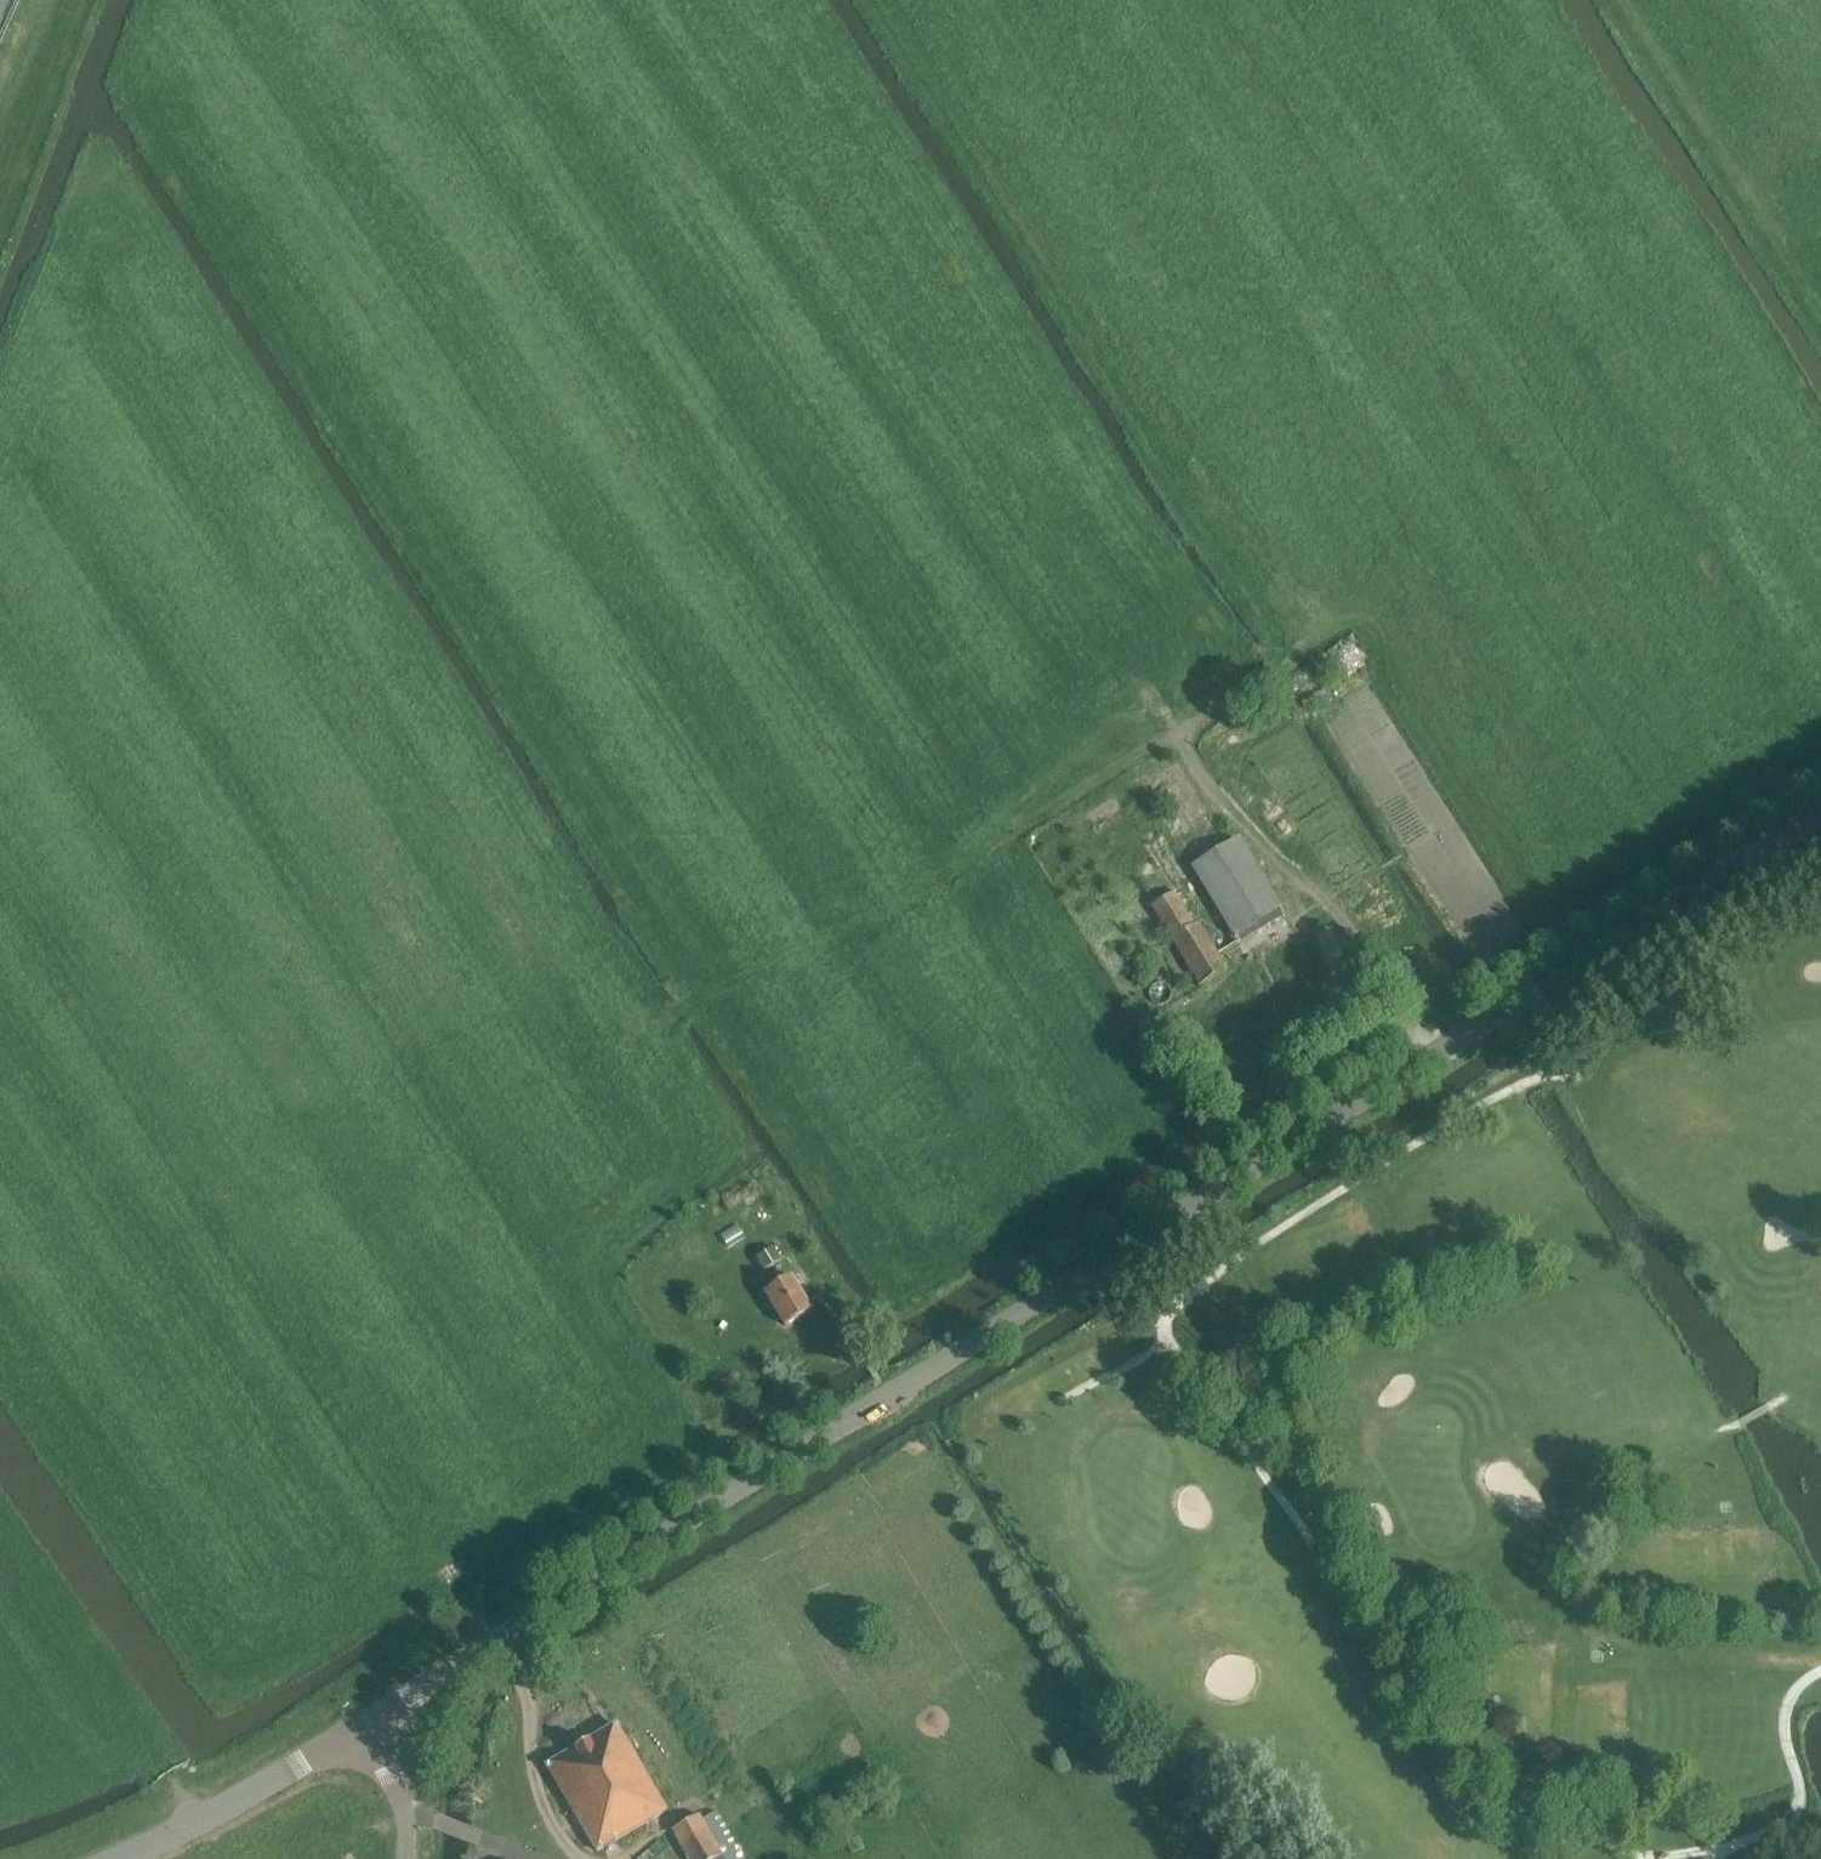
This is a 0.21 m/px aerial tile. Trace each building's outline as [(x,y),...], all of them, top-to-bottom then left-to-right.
[(1233,936),(1235,935),(1283,907),(1241,837),(1191,867),(1233,936)] [(1227,969),(1199,924),(1196,926),(1174,892),(1151,906),(1201,986),(1227,969)] [(781,1260),(774,1248),(757,1258),(765,1271),(781,1260)] [(812,1310),(792,1276),(765,1292),(786,1327),(812,1310)] [(598,1852),(668,1812),(620,1730),(620,1729),(618,1725),(548,1766),(550,1770),(551,1770),(598,1852)] [(677,1858),(682,1858),(687,1857),(689,1858),(744,1858),(737,1846),(717,1812),(704,1820),(700,1814),(663,1836),(677,1858)]
